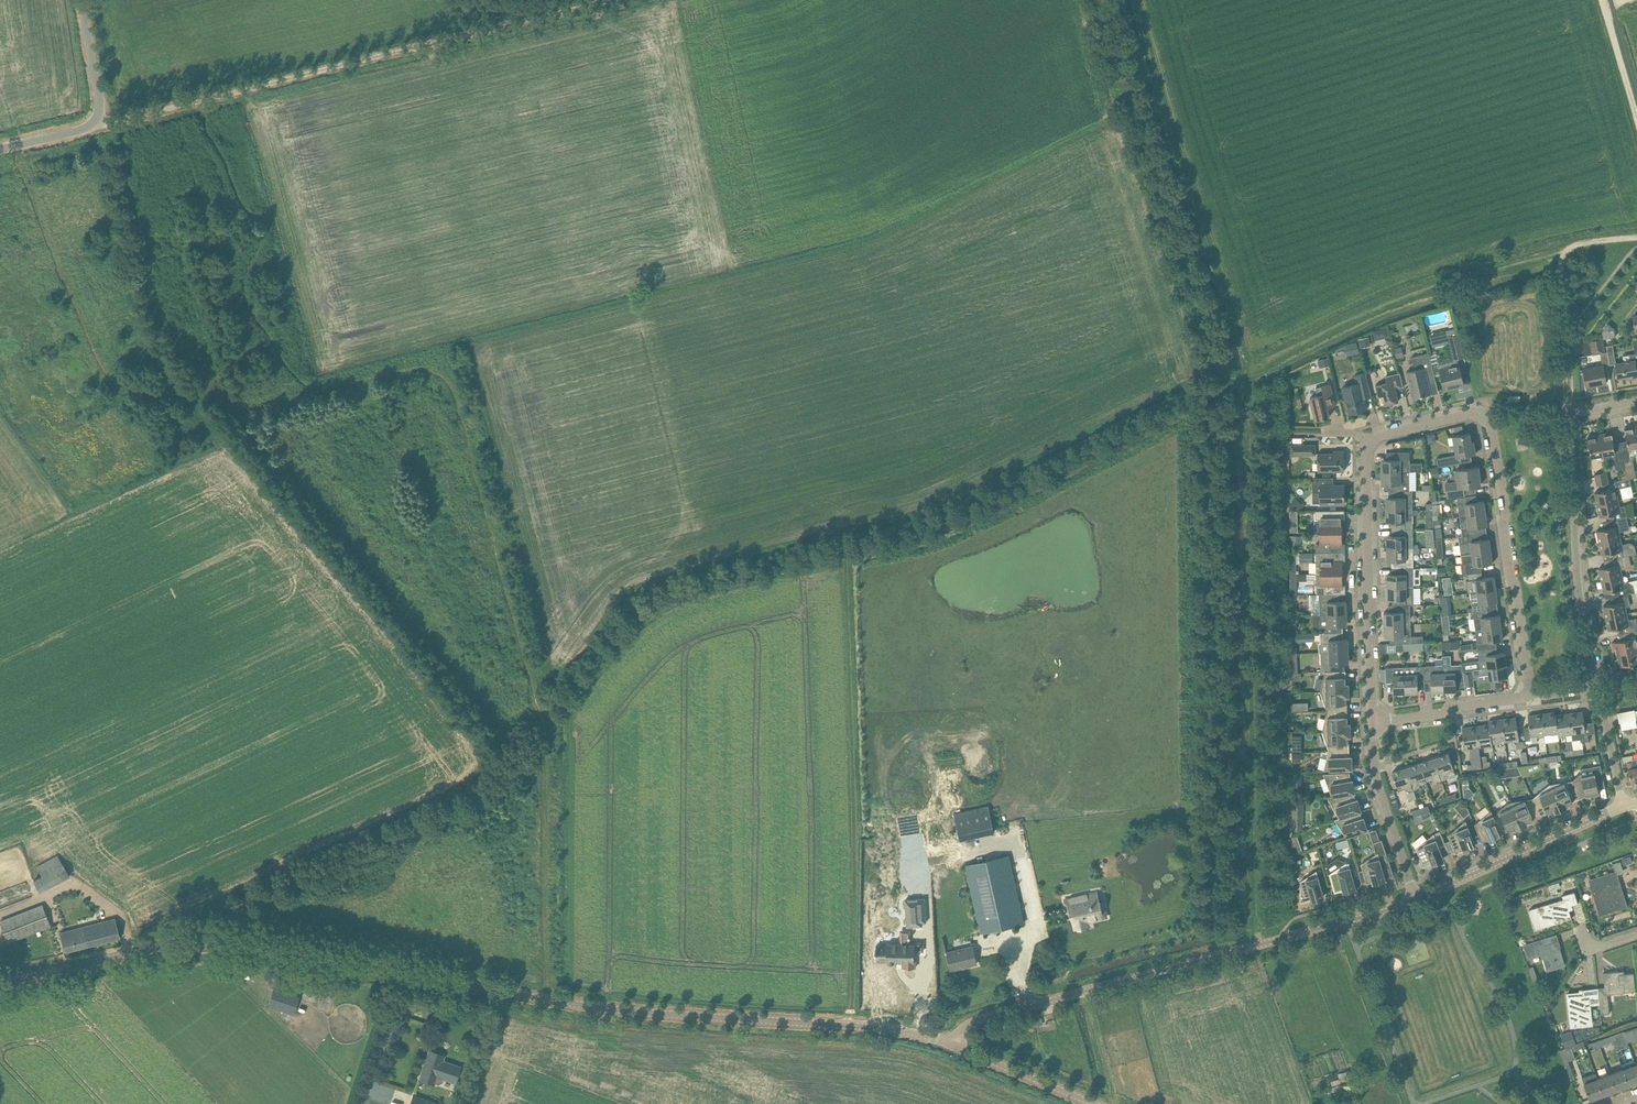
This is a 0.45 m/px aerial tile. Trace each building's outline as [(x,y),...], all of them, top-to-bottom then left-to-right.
[(1603,331),(1604,339),(1616,336),(1614,329),(1608,324),(1603,331)] [(1375,338),(1389,336),(1388,328),(1375,329),(1375,338)] [(1455,329),(1441,332),(1444,344),(1450,343),(1454,359),(1464,357),(1459,334),(1456,335),(1455,329)] [(1369,336),(1359,339),(1361,348),(1371,345),(1369,336)] [(1602,338),(1601,339),(1590,341),(1593,354),(1604,352),(1602,338)] [(1358,341),(1347,343),(1348,354),(1360,352),(1358,341)] [(1404,356),(1402,346),(1394,348),(1397,358),(1404,356)] [(1407,372),(1413,398),(1431,393),(1428,382),(1436,381),(1429,353),(1412,357),(1414,366),(1415,365),(1416,370),(1407,372)] [(1629,355),(1623,356),(1624,361),(1615,363),(1618,378),(1626,376),(1626,379),(1636,377),(1636,353),(1629,355)] [(1328,357),(1318,360),(1320,368),(1330,365),(1328,357)] [(1440,369),(1445,390),(1464,385),(1459,364),(1440,369)] [(1584,369),(1587,386),(1607,383),(1603,366),(1584,369)] [(1372,396),(1366,372),(1355,375),(1357,383),(1342,387),(1345,400),(1347,400),(1350,413),(1367,409),(1364,398),(1372,396)] [(1376,385),(1378,395),(1381,405),(1399,401),(1396,389),(1403,387),(1400,373),(1385,376),(1387,382),(1376,385)] [(1310,398),(1316,420),(1330,416),(1327,403),(1334,401),(1330,384),(1316,388),(1318,396),(1310,398)] [(1628,451),(1630,456),(1632,456),(1636,455),(1636,428),(1636,426),(1624,428),(1628,451)] [(1612,432),(1600,434),(1603,455),(1605,462),(1612,460),(1613,465),(1615,465),(1616,470),(1624,468),(1625,468),(1622,452),(1616,453),(1612,432)] [(1453,436),(1455,447),(1456,455),(1437,458),(1438,467),(1461,463),(1460,456),(1465,455),(1476,453),(1474,441),(1471,441),(1470,433),(1453,436)] [(1603,455),(1600,434),(1588,437),(1591,457),(1603,455)] [(1291,445),(1291,455),(1315,455),(1315,445),(1291,445)] [(1318,453),(1318,471),(1344,471),(1344,451),(1333,451),(1333,453),(1318,453)] [(1635,471),(1632,456),(1630,456),(1628,451),(1622,452),(1625,468),(1624,468),(1626,475),(1627,478),(1627,479),(1636,477),(1635,471)] [(1382,463),(1382,472),(1408,471),(1408,466),(1410,466),(1410,452),(1386,452),(1386,459),(1384,459),(1384,460),(1382,463)] [(1481,485),(1478,466),(1456,470),(1458,482),(1446,484),(1447,497),(1465,494),(1464,487),(1481,485)] [(1408,471),(1382,472),(1382,480),(1383,481),(1384,484),(1396,484),(1396,491),(1398,491),(1408,491),(1408,471)] [(1609,483),(1607,472),(1595,475),(1597,485),(1609,483)] [(1320,491),(1321,504),(1345,504),(1344,485),(1333,485),(1333,477),(1313,478),(1313,491),(1320,491)] [(1595,492),(1597,504),(1618,500),(1617,494),(1622,492),(1621,488),(1632,485),(1630,479),(1620,481),(1613,482),(1615,488),(1595,492)] [(1387,501),(1387,510),(1413,510),(1413,504),(1413,491),(1408,491),(1398,491),(1398,497),(1389,497),(1389,498),(1387,501)] [(1457,498),(1460,517),(1486,513),(1484,501),(1477,502),(1476,495),(1457,498)] [(1620,512),(1621,519),(1627,517),(1625,505),(1620,506),(1618,500),(1597,504),(1600,517),(1620,512)] [(1291,510),(1291,531),(1299,531),(1298,510),(1291,510)] [(1320,519),(1320,532),(1342,531),(1342,519),(1345,519),(1345,510),(1336,510),(1334,510),(1330,511),(1316,511),(1316,519),(1320,519)] [(1393,522),(1393,529),(1413,529),(1413,510),(1387,510),(1387,519),(1389,522),(1393,522)] [(1456,536),(1462,535),(1477,534),(1476,527),(1487,525),(1486,513),(1460,517),(1462,532),(1455,532),(1456,536)] [(1597,530),(1599,542),(1620,538),(1618,532),(1630,529),(1627,517),(1621,519),(1616,520),(1617,526),(1597,530)] [(1387,539),(1387,548),(1420,548),(1413,548),(1413,529),(1393,529),(1393,536),(1389,536),(1388,539),(1387,539)] [(1316,544),(1316,552),(1345,552),(1345,544),(1342,544),(1342,531),(1320,532),(1321,544),(1316,544)] [(1460,544),(1461,555),(1491,551),(1489,539),(1477,540),(1477,534),(1462,535),(1463,542),(1461,542),(1460,544)] [(1622,550),(1624,557),(1636,554),(1635,546),(1634,544),(1630,542),(1621,544),(1620,538),(1599,542),(1602,555),(1622,550)] [(1392,561),(1392,567),(1414,567),(1413,553),(1420,553),(1420,548),(1387,548),(1387,557),(1388,557),(1389,560),(1389,561),(1392,561)] [(1461,563),(1462,574),(1482,572),(1481,565),(1493,563),(1491,551),(1461,555),(1462,563),(1461,563)] [(1301,561),(1314,560),(1313,552),(1301,552),(1301,561)] [(1316,552),(1316,574),(1342,574),(1342,561),(1345,561),(1345,552),(1316,552)] [(1601,580),(1622,576),(1621,569),(1626,568),(1624,557),(1618,558),(1619,564),(1599,568),(1601,580)] [(1387,574),(1388,587),(1414,586),(1414,567),(1392,567),(1392,574),(1387,574)] [(1470,592),(1496,589),(1494,576),(1483,578),(1482,572),(1462,574),(1462,575),(1468,574),(1469,585),(1470,592),(1477,591),(1470,592)] [(1320,594),(1320,595),(1332,594),(1346,594),(1346,585),(1343,585),(1342,574),(1316,574),(1317,594),(1320,594)] [(1625,594),(1627,594),(1635,592),(1634,584),(1629,581),(1624,582),(1622,576),(1601,580),(1604,593),(1624,588),(1625,594)] [(1454,594),(1451,577),(1442,578),(1445,595),(1454,594)] [(1392,599),(1392,605),(1403,605),(1407,605),(1415,605),(1414,586),(1388,587),(1388,599),(1392,599)] [(1472,607),(1473,611),(1487,610),(1486,603),(1498,601),(1496,589),(1470,592),(1472,607)] [(1320,595),(1320,614),(1347,613),(1346,604),(1344,601),(1333,601),(1332,594),(1320,595)] [(1606,618),(1627,613),(1625,607),(1630,606),(1627,594),(1625,594),(1626,594),(1622,595),(1624,601),(1603,606),(1606,618)] [(1450,596),(1440,597),(1441,603),(1441,604),(1450,603),(1450,596)] [(1384,612),(1385,625),(1411,624),(1411,605),(1415,605),(1407,605),(1403,605),(1392,605),(1388,606),(1389,612),(1384,612)] [(1475,624),(1476,630),(1501,627),(1500,614),(1488,616),(1487,610),(1473,612),(1474,618),(1475,624)] [(1345,625),(1346,622),(1347,622),(1347,613),(1320,614),(1321,620),(1320,620),(1320,627),(1324,627),(1324,633),(1321,633),(1343,632),(1343,626),(1345,626),(1345,625)] [(1636,630),(1636,617),(1628,619),(1627,613),(1606,618),(1609,630),(1629,626),(1630,632),(1636,630)] [(1423,642),(1423,636),(1412,637),(1411,624),(1385,625),(1385,637),(1390,637),(1390,644),(1423,642)] [(1478,643),(1478,649),(1497,647),(1496,640),(1503,639),(1501,627),(1476,630),(1478,643)] [(1630,632),(1628,632),(1630,639),(1612,643),(1614,651),(1616,650),(1617,654),(1636,650),(1636,630),(1630,632)] [(1319,643),(1319,652),(1348,651),(1348,642),(1347,642),(1346,639),(1343,639),(1343,632),(1321,633),(1322,642),(1319,643)] [(1479,656),(1481,668),(1507,665),(1505,652),(1498,653),(1497,647),(1478,649),(1479,656)] [(1615,660),(1616,665),(1616,667),(1633,663),(1634,670),(1636,669),(1636,650),(1617,654),(1618,659),(1615,660)] [(1321,663),(1322,671),(1345,670),(1345,664),(1347,664),(1347,663),(1348,660),(1349,660),(1348,651),(1319,652),(1319,653),(1320,653),(1321,663)] [(1450,672),(1443,672),(1444,691),(1457,691),(1456,679),(1464,679),(1463,671),(1462,664),(1449,665),(1450,672)] [(1443,665),(1424,666),(1424,680),(1431,680),(1432,692),(1444,691),(1443,672),(1443,665)] [(1481,668),(1470,670),(1463,671),(1464,679),(1465,686),(1474,685),(1473,677),(1489,675),(1490,680),(1508,677),(1507,665),(1481,668)] [(1424,666),(1405,667),(1406,693),(1418,693),(1418,681),(1424,680),(1424,666)] [(1406,693),(1405,667),(1386,668),(1386,682),(1393,682),(1393,694),(1406,693)] [(1325,671),(1320,691),(1349,690),(1349,684),(1346,684),(1346,671),(1345,670),(1322,671),(1322,672),(1325,671)] [(1320,691),(1327,711),(1348,710),(1347,697),(1349,696),(1349,690),(1320,691)] [(1327,711),(1322,731),(1351,730),(1350,724),(1348,724),(1348,710),(1327,711)] [(1619,723),(1636,719),(1635,710),(1618,713),(1619,723)] [(1572,734),(1572,740),(1574,754),(1584,753),(1582,742),(1589,741),(1588,733),(1586,734),(1583,711),(1569,713),(1572,734)] [(1559,737),(1556,715),(1556,712),(1542,714),(1545,736),(1546,742),(1560,740),(1559,737)] [(1566,735),(1572,734),(1569,713),(1556,715),(1559,737),(1566,736),(1566,735)] [(1537,737),(1545,736),(1542,714),(1528,716),(1531,736),(1537,735),(1537,737)] [(1516,717),(1502,719),(1506,741),(1513,740),(1513,739),(1519,738),(1516,717)] [(1489,721),(1489,724),(1492,747),(1493,747),(1492,743),(1500,742),(1499,741),(1505,740),(1505,742),(1506,741),(1502,719),(1489,721)] [(1489,724),(1476,726),(1479,747),(1485,746),(1485,748),(1492,747),(1489,724)] [(1469,769),(1482,767),(1481,762),(1479,747),(1476,726),(1462,728),(1465,750),(1470,750),(1472,764),(1468,764),(1469,769)] [(1322,731),(1329,751),(1349,749),(1349,736),(1351,736),(1351,730),(1322,731)] [(1566,756),(1574,754),(1572,740),(1566,741),(1567,750),(1565,750),(1566,756)] [(1301,743),(1292,743),(1292,751),(1301,751),(1301,743)] [(1349,749),(1329,751),(1324,770),(1350,769),(1352,769),(1352,763),(1350,763),(1349,749)] [(1449,753),(1435,758),(1442,781),(1447,779),(1449,775),(1448,774),(1455,772),(1449,753)] [(1634,758),(1633,755),(1622,757),(1624,763),(1627,763),(1631,782),(1636,781),(1636,758),(1634,758)] [(1518,766),(1517,760),(1514,761),(1514,756),(1508,757),(1508,762),(1509,767),(1518,766)] [(1435,758),(1420,763),(1427,782),(1433,779),(1433,780),(1437,782),(1442,781),(1435,758)] [(1420,763),(1406,768),(1414,790),(1419,789),(1421,785),(1420,784),(1427,782),(1420,763)] [(1525,765),(1518,766),(1523,776),(1529,774),(1525,765)] [(1581,773),(1572,781),(1580,798),(1586,796),(1593,794),(1594,796),(1599,794),(1599,793),(1596,776),(1602,774),(1601,767),(1594,769),(1595,773),(1583,775),(1582,773),(1581,773)] [(1414,790),(1406,768),(1392,772),(1398,791),(1405,789),(1405,790),(1409,792),(1414,790)] [(1504,768),(1496,769),(1500,778),(1507,777),(1504,768)] [(1302,772),(1293,773),(1294,787),(1302,787),(1302,772)] [(1327,797),(1328,797),(1354,792),(1355,792),(1353,780),(1351,780),(1350,772),(1323,774),(1332,796),(1327,797)] [(1483,773),(1476,776),(1479,782),(1483,781),(1485,776),(1483,773)] [(1572,781),(1550,784),(1561,809),(1567,807),(1566,805),(1580,798),(1572,781)] [(1550,784),(1532,798),(1541,816),(1555,810),(1556,812),(1561,809),(1550,784)] [(1335,819),(1360,811),(1362,811),(1358,799),(1356,799),(1354,792),(1328,797),(1339,818),(1335,819)] [(1397,798),(1392,800),(1396,811),(1400,809),(1397,798)] [(1532,798),(1510,802),(1522,827),(1527,824),(1527,822),(1541,816),(1532,798)] [(1491,810),(1491,811),(1501,834),(1515,827),(1516,829),(1522,827),(1510,802),(1493,815),(1491,810)] [(988,806),(954,813),(960,839),(994,831),(988,806)] [(1360,811),(1335,819),(1346,837),(1366,830),(1368,829),(1364,817),(1362,818),(1360,811)] [(1431,815),(1430,811),(1422,813),(1424,820),(1431,815)] [(1501,834),(1491,811),(1474,824),(1482,842),(1496,836),(1496,838),(1502,836),(1501,834)] [(1475,845),(1476,845),(1466,820),(1448,835),(1451,842),(1446,844),(1449,851),(1454,849),(1455,853),(1464,850),(1464,851),(1476,847),(1475,845)] [(1444,858),(1434,833),(1416,848),(1423,866),(1432,863),(1433,864),(1444,860),(1444,858)] [(981,837),(941,846),(944,859),(984,850),(981,837)] [(1361,864),(1367,883),(1373,881),(1374,883),(1386,880),(1385,878),(1386,878),(1378,852),(1361,864)] [(58,855),(37,866),(42,875),(33,880),(40,893),(70,877),(58,855)] [(1024,923),(1009,856),(966,865),(982,932),(1024,923)] [(1356,886),(1349,861),(1347,862),(1337,858),(1325,866),(1328,875),(1330,874),(1335,892),(1356,886)] [(1300,881),(1301,902),(1312,899),(1312,901),(1324,897),(1324,896),(1317,870),(1300,881)] [(1594,893),(1600,892),(1606,912),(1626,906),(1621,887),(1619,888),(1617,883),(1619,882),(1616,872),(1590,880),(1594,893)] [(1584,881),(1586,877),(1584,873),(1577,875),(1579,883),(1584,881)] [(1568,906),(1578,903),(1575,892),(1562,895),(1563,899),(1530,909),(1534,924),(1542,921),(1544,926),(1572,918),(1568,906)] [(1093,905),(1091,904),(1089,894),(1066,899),(1068,911),(1073,910),(1076,928),(1088,925),(1087,921),(1102,918),(1106,917),(1103,903),(1099,904),(1093,905)] [(925,898),(906,899),(907,926),(923,925),(923,922),(927,922),(925,898)] [(50,926),(42,905),(0,921),(9,942),(50,926)] [(60,932),(66,952),(120,938),(114,919),(60,932)] [(1543,954),(1548,970),(1564,965),(1558,946),(1553,948),(1551,943),(1541,946),(1539,939),(1523,945),(1527,958),(1543,954)] [(876,949),(876,956),(877,956),(877,960),(887,961),(887,962),(898,962),(898,961),(903,961),(903,967),(916,967),(916,955),(915,955),(915,950),(923,950),(923,942),(915,942),(914,943),(888,943),(888,945),(877,945),(877,949),(876,949)] [(947,952),(951,970),(977,964),(973,946),(947,952)] [(1533,966),(1529,968),(1538,993),(1540,993),(1539,988),(1541,987),(1533,966)] [(1625,993),(1625,992),(1636,990),(1634,973),(1619,974),(1619,971),(1603,973),(1606,995),(1625,993)] [(1199,977),(1202,984),(1216,979),(1214,972),(1199,977)] [(294,1012),(299,997),(274,988),(269,1004),(294,1012)] [(1576,993),(1568,994),(1569,1005),(1571,1027),(1592,1024),(1589,1006),(1600,1004),(1600,998),(1599,990),(1598,990),(1598,988),(1587,989),(1579,990),(1580,998),(1576,998),(1576,993)] [(1606,997),(1600,998),(1600,1004),(1602,1015),(1610,1014),(1608,997),(1606,997)] [(1560,1034),(1565,1048),(1576,1044),(1576,1043),(1571,1030),(1560,1034)] [(1627,1036),(1624,1031),(1610,1036),(1612,1042),(1616,1040),(1627,1036)] [(1612,1042),(1610,1036),(1599,1040),(1601,1046),(1610,1043),(1612,1042)] [(1590,1050),(1601,1046),(1599,1040),(1589,1044),(1590,1050)] [(1585,1047),(1583,1041),(1576,1044),(1565,1048),(1559,1050),(1571,1080),(1576,1079),(1569,1061),(1576,1058),(1573,1051),(1585,1047)] [(430,1051),(420,1080),(435,1085),(436,1083),(438,1084),(442,1082),(444,1078),(455,1081),(460,1068),(441,1061),(443,1056),(430,1051)] [(1623,1069),(1629,1085),(1636,1082),(1636,1068),(1636,1064),(1623,1069)] [(1623,1069),(1611,1074),(1616,1090),(1629,1085),(1623,1069)] [(1603,1095),(1598,1079),(1596,1073),(1582,1078),(1590,1100),(1603,1095)] [(1611,1074),(1598,1079),(1603,1095),(1616,1090),(1611,1074)] [(438,1103),(413,1096),(410,1103),(438,1103)]
